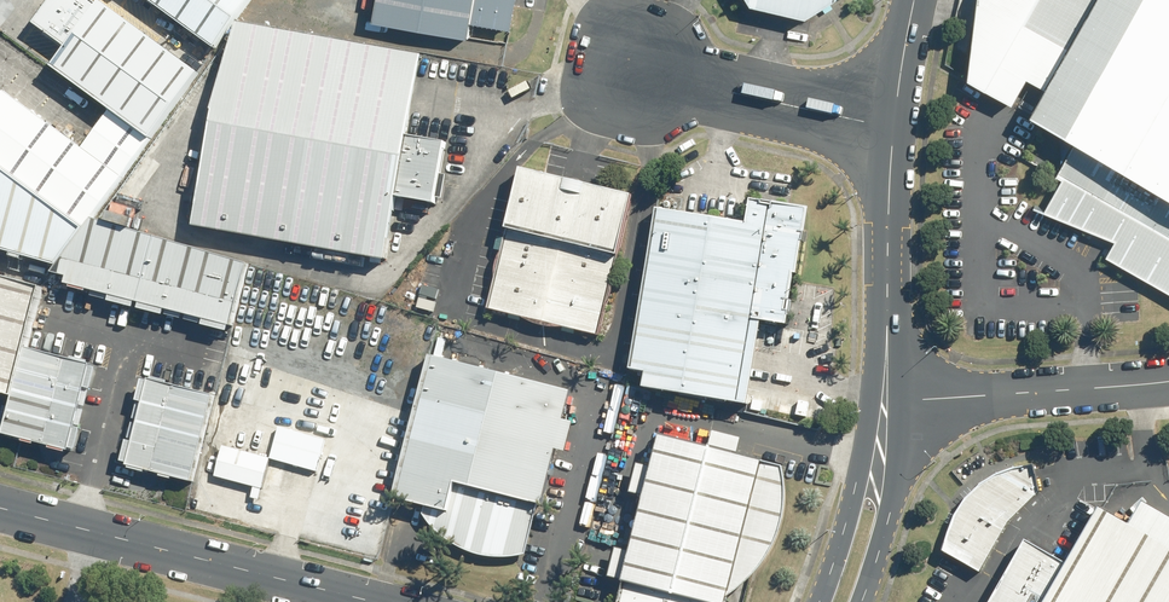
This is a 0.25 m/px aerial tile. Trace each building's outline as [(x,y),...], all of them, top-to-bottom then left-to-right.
[(111,111),(150,139),(197,76),(93,0),(53,0),(35,24),(67,48),(52,67),(111,111)] [(215,49),(251,0),(148,0),(215,49)] [(382,15),(476,31),(478,16),(518,23),(522,0),(384,0),(382,15)] [(753,3),(808,16),(835,0),(752,0),(753,3)] [(1047,211),(1117,240),(1108,256),(1168,290),(1168,0),(970,0),(961,79),(1005,107),(1024,79),(1043,87),(1034,114),(1078,138),(1057,175),(1064,179),(1047,211)] [(233,64),(220,119),(201,224),(392,258),(404,195),(441,201),(452,139),(414,132),(421,95),(428,53),(244,20),(233,64)] [(85,228),(92,219),(150,139),(111,111),(84,148),(5,91),(0,98),(0,165),(85,228)] [(58,266),(85,228),(0,165),(0,250),(58,266)] [(633,195),(522,168),(488,308),(599,335),(633,195)] [(749,223),(658,208),(631,370),(647,372),(644,388),(748,405),(762,321),(790,326),(809,209),(753,200),(749,223)] [(58,266),(52,273),(68,277),(66,283),(232,327),(250,261),(92,219),(85,228),(58,266)] [(13,395),(26,348),(43,286),(0,275),(0,391),(13,395)] [(92,365),(26,348),(13,395),(3,433),(70,450),(92,365)] [(426,504),(423,513),(427,519),(434,527),(443,536),(454,543),(465,549),(480,555),(495,557),(512,556),(526,554),(538,503),(542,504),(556,449),(567,451),(574,422),(563,419),(570,390),(430,354),(394,496),(426,504)] [(215,397),(150,380),(128,464),(193,481),(215,397)] [(784,467),(662,436),(654,468),(639,464),(632,491),(647,495),(633,551),(617,547),(610,575),(625,579),(620,601),(728,601),(730,596),(740,588),(754,575),(764,565),(773,551),(781,533),(785,518),(788,501),(787,481),(784,467)] [(270,457),(224,445),(216,476),(254,486),(251,497),(259,500),(270,457)] [(955,515),(945,550),(980,571),(1008,522),(1039,492),(1034,464),(1026,466),(997,475),(981,485),(967,497),(955,515)] [(992,601),(1168,601),(1168,513),(1146,500),(1133,523),(1103,506),(1070,562),(1029,538),(992,601)]
